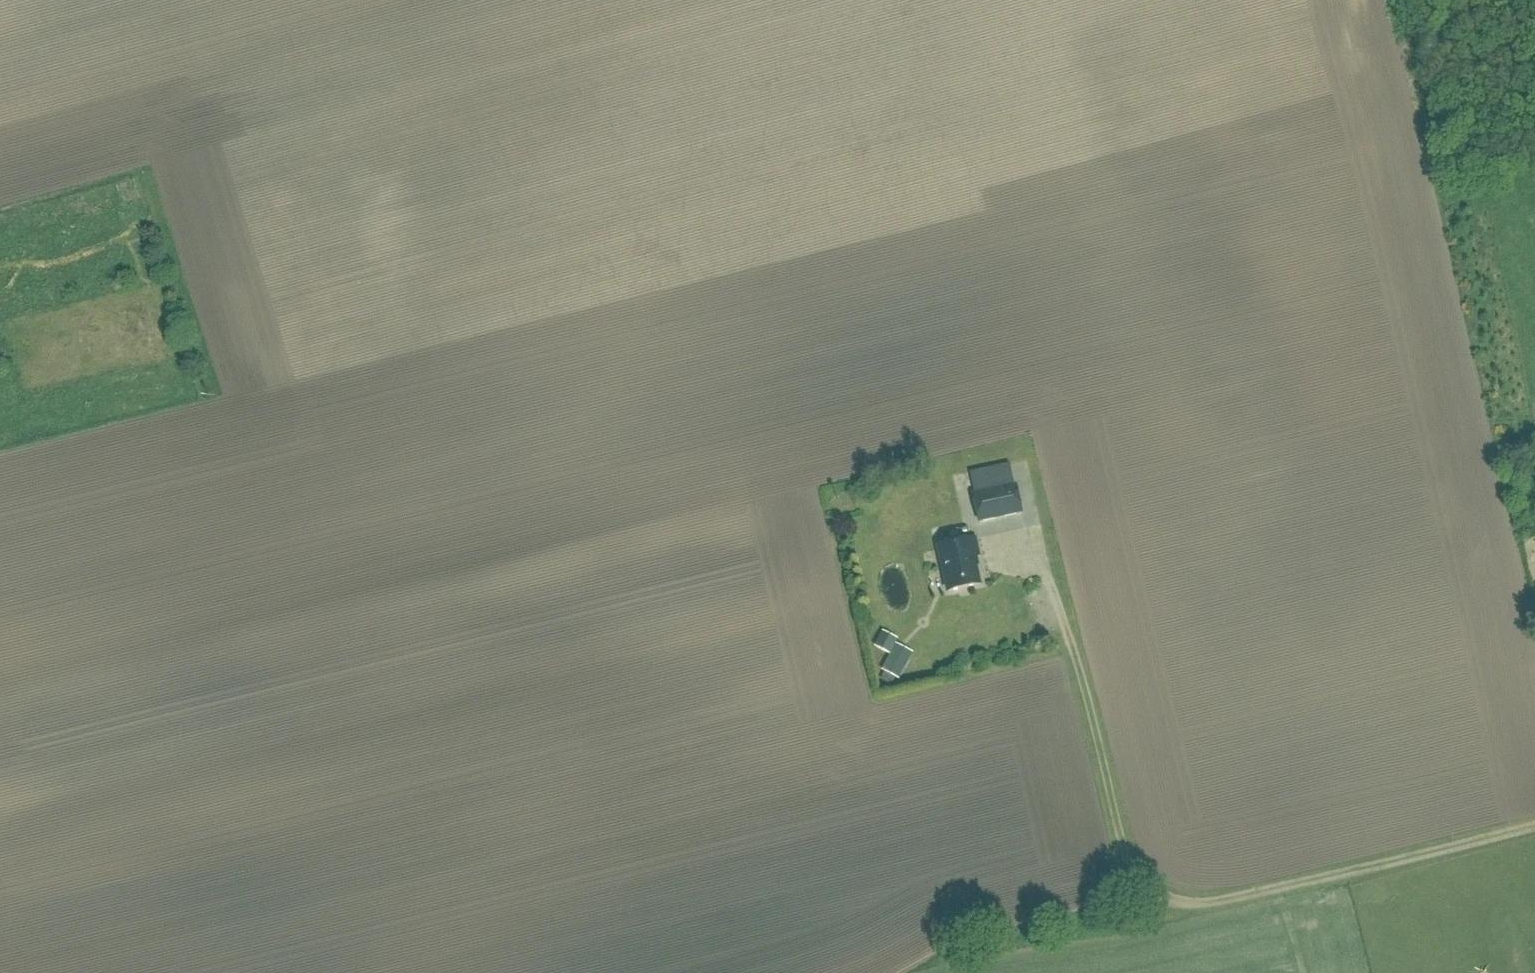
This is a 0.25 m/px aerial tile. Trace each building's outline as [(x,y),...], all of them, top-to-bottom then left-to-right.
[(1014,490),(975,498),(980,522),(1019,514),(1014,490)] [(948,593),(979,587),(973,558),(979,557),(975,540),(938,548),(948,593)] [(878,641),(874,648),(887,655),(891,648),(878,641)] [(890,659),(882,673),(896,680),(904,666),(890,659)] [(1140,929),(1137,920),(1137,919),(1123,923),(1126,932),(1126,933),(1140,929)]
